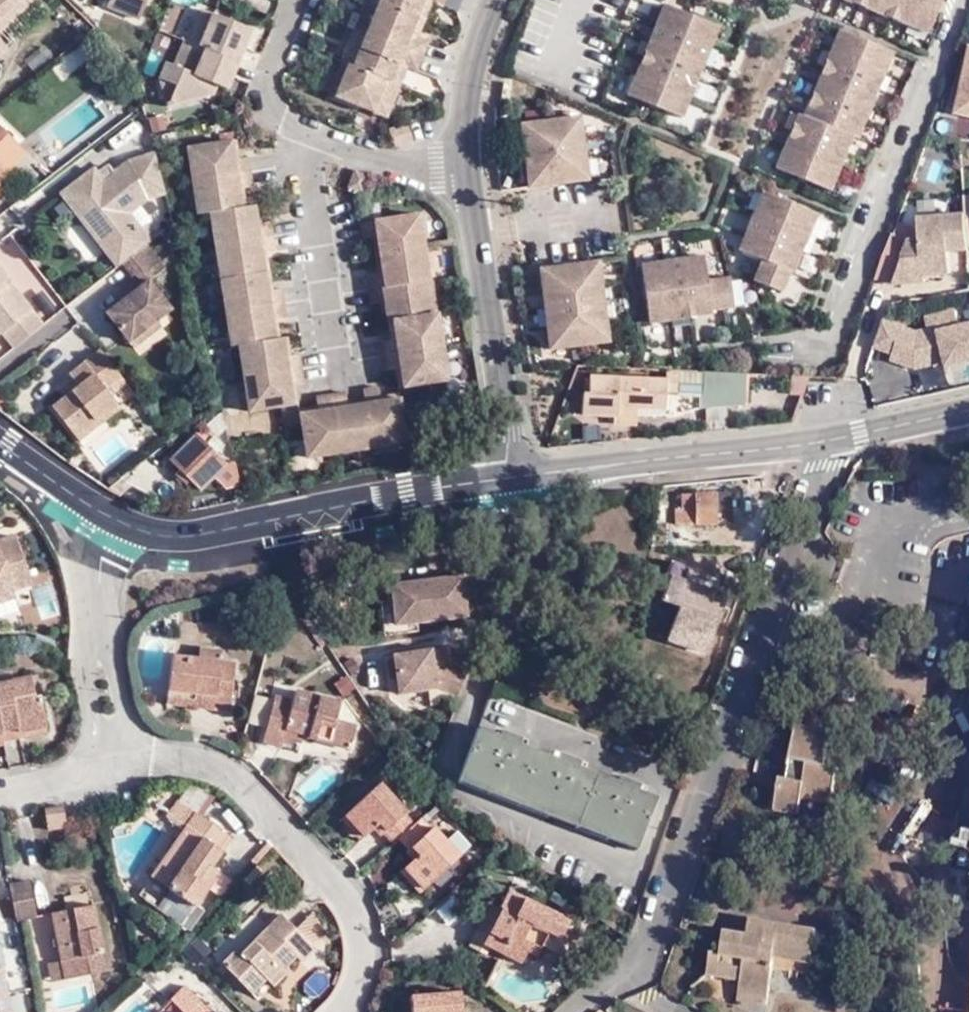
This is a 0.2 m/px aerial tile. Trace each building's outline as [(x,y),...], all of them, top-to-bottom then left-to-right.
[(3,14),(9,21),(29,0),(0,0),(0,17),(3,14)] [(103,6),(134,20),(142,0),(105,0),(103,6)] [(366,37),(371,22),(364,18),(371,1),(368,0),(367,0),(354,32),(366,37)] [(445,0),(382,0),(380,5),(417,20),(423,2),(431,5),(441,9),(445,0)] [(929,33),(939,11),(941,12),(945,2),(943,1),(944,0),(849,0),(929,33)] [(380,5),(371,1),(364,18),(371,22),(366,37),(422,59),(427,44),(417,40),(410,37),(417,20),(380,5)] [(424,22),(431,5),(423,2),(417,20),(424,22)] [(663,108),(685,116),(721,26),(667,5),(631,95),(652,104),(651,106),(662,110),(663,108)] [(182,41),(185,42),(199,9),(190,6),(176,39),(182,41)] [(199,9),(185,42),(234,62),(247,29),(199,9)] [(9,21),(3,14),(0,17),(0,29),(9,21)] [(424,22),(417,20),(410,37),(417,40),(424,22)] [(156,24),(154,29),(175,38),(177,34),(156,24)] [(172,43),(175,38),(154,29),(151,35),(172,43)] [(799,115),(778,169),(800,178),(799,180),(809,185),(811,182),(832,190),(853,136),(861,139),(894,52),(873,44),(874,40),(864,36),(862,40),(840,31),(806,118),(799,115)] [(341,64),(346,66),(353,47),(360,49),(366,37),(354,32),(341,64)] [(416,74),(422,59),(366,37),(360,49),(353,47),(346,66),(347,66),(391,84),(398,67),(407,70),(416,74)] [(185,42),(182,41),(171,65),(164,63),(158,79),(173,86),(167,102),(164,103),(164,105),(165,106),(208,95),(213,85),(217,74),(227,78),(234,62),(185,42)] [(112,61),(108,66),(112,71),(117,68),(112,61)] [(328,95),(335,98),(347,66),(346,66),(341,64),(328,95)] [(400,88),(391,84),(347,66),(335,98),(365,110),(367,105),(389,114),(400,88)] [(400,88),(407,70),(398,67),(391,84),(400,88)] [(223,89),(227,78),(217,74),(213,85),(223,89)] [(968,113),(968,103),(962,102),(960,111),(968,113)] [(387,119),(389,114),(367,105),(365,110),(387,119)] [(580,118),(523,124),(531,187),(588,180),(580,118)] [(0,128),(0,167),(6,173),(25,153),(0,128)] [(234,140),(229,141),(232,160),(237,159),(234,140)] [(232,160),(229,141),(185,148),(196,215),(208,213),(230,345),(238,344),(248,411),(291,404),(289,386),(294,385),(302,384),(297,355),(288,355),(284,356),(281,338),(279,338),(274,339),(272,319),(277,319),(284,317),(280,288),(271,290),(267,290),(261,253),(265,252),(274,251),(269,223),(261,225),(260,225),(256,226),(252,205),(245,207),(244,207),(240,208),(237,189),(241,189),(250,187),(244,158),(237,159),(232,160)] [(58,196),(116,269),(124,262),(148,244),(150,242),(128,215),(146,200),(165,194),(154,154),(126,163),(112,174),(107,167),(97,175),(92,170),(58,196)] [(351,170),(351,173),(365,179),(366,176),(351,170)] [(764,193),(740,250),(763,261),(755,282),(783,293),(792,273),(795,274),(818,215),(796,206),(797,203),(787,199),(786,203),(764,193)] [(257,205),(252,205),(256,226),(260,225),(257,205)] [(901,235),(886,277),(898,282),(898,281),(903,268),(927,266),(927,273),(929,273),(954,271),(952,248),(968,247),(968,213),(922,217),(924,238),(912,239),(901,235)] [(425,280),(428,279),(415,215),(358,225),(360,240),(369,238),(370,238),(375,237),(382,272),(376,274),(368,276),(370,290),(368,291),(371,305),(379,303),(385,302),(392,338),(386,340),(378,341),(384,369),(392,368),(397,366),(401,386),(449,377),(436,312),(431,313),(425,280)] [(886,277),(901,235),(894,233),(878,274),(886,277)] [(167,244),(161,237),(151,245),(157,251),(167,244)] [(382,272),(375,237),(370,238),(376,274),(382,272)] [(167,268),(148,244),(124,262),(142,285),(129,296),(131,298),(125,302),(123,301),(109,311),(131,341),(158,320),(172,308),(151,280),(167,268)] [(271,290),(265,252),(261,253),(267,290),(271,290)] [(704,257),(642,264),(645,288),(642,289),(643,299),(646,299),(648,323),(712,315),(712,312),(734,309),(730,279),(707,282),(704,257)] [(48,322),(0,262),(0,324),(6,331),(18,346),(48,322)] [(599,262),(541,269),(550,348),(608,340),(599,262)] [(929,278),(929,273),(927,273),(927,266),(903,268),(898,281),(929,278)] [(430,279),(428,279),(425,280),(431,313),(436,312),(430,279)] [(379,303),(386,340),(392,338),(385,302),(379,303)] [(879,326),(885,368),(968,357),(968,319),(960,320),(958,307),(925,312),(926,319),(879,326)] [(162,325),(158,320),(131,341),(136,346),(162,325)] [(124,374),(103,348),(73,372),(78,378),(82,384),(70,393),(57,403),(80,431),(104,412),(108,417),(123,405),(109,386),(124,374)] [(396,387),(401,386),(397,366),(392,368),(396,387)] [(743,408),(744,377),(701,374),(666,372),(665,383),(664,394),(700,396),(699,412),(704,411),(725,410),(743,408)] [(66,387),(70,393),(82,384),(78,378),(66,387)] [(664,394),(665,383),(589,378),(588,395),(584,395),(582,415),(616,419),(617,409),(637,410),(664,412),(664,394)] [(808,380),(795,380),(791,392),(803,396),(808,380)] [(317,412),(299,415),(306,459),(406,443),(398,398),(379,401),(378,395),(376,387),(362,390),(363,398),(364,404),(346,406),(346,401),(345,393),(315,397),(317,406),(317,412)] [(397,393),(378,395),(379,401),(398,398),(397,393)] [(298,409),(299,415),(317,412),(317,406),(298,409)] [(635,426),(637,410),(617,409),(616,419),(616,425),(635,426)] [(84,437),(108,417),(104,412),(80,431),(84,437)] [(204,426),(195,434),(206,445),(209,442),(218,451),(223,446),(204,426)] [(206,445),(195,434),(169,460),(179,471),(175,474),(185,484),(188,480),(199,490),(214,476),(225,465),(214,454),(218,451),(209,442),(206,445)] [(234,463),(225,465),(214,476),(226,488),(240,484),(234,463)] [(716,523),(715,493),(684,495),(684,524),(716,523)] [(734,493),(715,493),(716,523),(734,522),(734,493)] [(8,572),(13,585),(33,578),(17,533),(0,539),(0,574),(8,572)] [(672,630),(711,645),(732,588),(675,568),(667,591),(684,597),(672,630)] [(13,585),(8,572),(0,574),(0,590),(13,585)] [(395,625),(418,622),(464,616),(463,600),(473,599),(470,574),(390,585),(392,601),(395,625)] [(13,585),(0,590),(0,598),(16,592),(13,585)] [(58,615),(52,592),(0,607),(0,632),(58,615)] [(419,632),(418,622),(395,625),(392,601),(381,602),(385,636),(419,632)] [(438,688),(457,696),(467,670),(447,663),(445,646),(393,654),(399,694),(438,688)] [(202,653),(201,663),(224,665),(225,656),(202,653)] [(217,706),(216,711),(231,713),(237,667),(224,665),(201,663),(175,659),(169,700),(188,702),(217,706)] [(21,684),(18,672),(0,676),(0,688),(21,684)] [(40,680),(36,681),(40,705),(44,704),(40,680)] [(44,704),(40,705),(36,681),(21,684),(0,688),(0,744),(5,743),(5,740),(22,737),(21,732),(22,732),(49,726),(44,704)] [(299,734),(300,735),(306,736),(306,739),(348,749),(354,726),(334,721),(338,703),(294,691),(291,701),(273,696),(262,742),(279,746),(281,742),(281,741),(281,740),(283,731),(299,734)] [(216,711),(217,706),(188,702),(169,700),(168,708),(216,714),(216,711)] [(797,774),(791,773),(785,772),(778,804),(802,809),(806,793),(808,784),(837,790),(842,762),(828,760),(834,727),(802,721),(794,760),(799,761),(797,774)] [(50,731),(49,726),(22,732),(21,732),(22,737),(50,731)] [(460,776),(641,842),(658,795),(634,787),(636,782),(624,778),(622,782),(574,764),(576,759),(564,755),(561,760),(515,743),(517,738),(505,733),(503,738),(478,729),(460,776)] [(281,741),(281,742),(297,746),(300,735),(299,734),(283,731),(281,740),(281,741)] [(794,760),(791,773),(797,774),(799,761),(794,760)] [(835,799),(837,790),(808,784),(806,793),(835,799)] [(412,866),(433,888),(463,859),(426,819),(419,826),(409,816),(410,814),(384,785),(351,815),(372,836),(377,832),(384,826),(390,833),(385,838),(396,848),(402,843),(412,854),(416,850),(422,857),(416,862),(412,866)] [(152,876),(194,907),(207,889),(208,887),(198,879),(209,865),(212,866),(222,851),(233,838),(198,814),(212,794),(214,791),(194,786),(182,802),(171,819),(185,830),(152,876)] [(212,794),(198,814),(203,817),(217,798),(212,794)] [(53,829),(69,826),(66,806),(50,808),(49,809),(53,829)] [(367,841),(372,836),(351,815),(346,819),(367,841)] [(385,838),(390,833),(384,826),(377,832),(383,839),(385,838)] [(410,856),(416,862),(422,857),(416,850),(412,854),(410,856)] [(219,872),(212,866),(209,865),(198,879),(208,887),(207,889),(220,898),(232,881),(219,872)] [(427,892),(433,888),(412,866),(407,870),(427,892)] [(181,925),(194,907),(152,876),(138,894),(181,925)] [(32,882),(12,885),(18,922),(39,918),(32,882)] [(553,934),(564,941),(573,924),(513,892),(504,908),(507,910),(488,945),(495,948),(503,953),(509,942),(530,952),(539,959),(545,949),(548,941),(544,939),(548,932),(553,934)] [(108,971),(95,903),(55,911),(63,959),(67,978),(108,971)] [(490,956),(495,948),(488,945),(507,910),(504,908),(496,904),(473,946),(490,956)] [(241,945),(224,962),(252,991),(267,976),(274,982),(287,970),(283,966),(297,953),(302,958),(316,945),(283,912),(245,949),(241,945)] [(742,974),(763,919),(764,915),(759,914),(758,919),(754,918),(752,931),(749,931),(749,928),(729,925),(726,948),(715,946),(712,968),(742,974)] [(770,920),(763,919),(742,974),(746,974),(743,989),(772,994),(779,952),(816,958),(821,925),(770,916),(770,920)] [(548,941),(553,934),(548,932),(544,939),(548,941)] [(553,934),(548,941),(545,949),(563,958),(570,944),(564,941),(553,934)] [(184,947),(196,963),(211,951),(199,935),(184,947)] [(524,964),(530,952),(509,942),(503,953),(524,964)] [(10,990),(3,959),(0,960),(0,992),(10,990)] [(67,978),(63,959),(51,961),(54,980),(67,978)] [(185,985),(171,1000),(183,1011),(212,1011),(185,985)] [(462,989),(411,993),(413,1011),(464,1011),(462,989)] [(770,1001),(772,994),(743,989),(742,996),(770,1001)] [(10,990),(0,992),(0,1011),(14,1011),(10,990)] [(23,992),(12,994),(15,1011),(27,1011),(23,992)] [(617,998),(610,1005),(616,1011),(623,1005),(617,998)]
